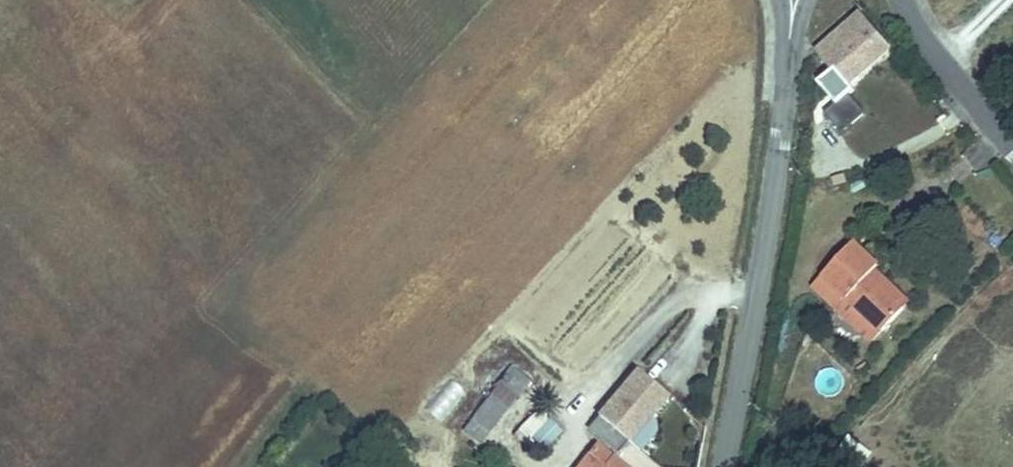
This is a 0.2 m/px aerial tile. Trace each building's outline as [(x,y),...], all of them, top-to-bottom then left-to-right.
[(884,41),(855,9),(814,48),(843,79),(884,41)] [(841,97),(860,117),(866,111),(848,91),(841,97)] [(843,133),(860,117),(841,97),(824,113),(843,133)] [(845,249),(812,285),(872,338),(894,314),(857,281),(868,269),(845,249)] [(459,427),(479,443),(530,380),(510,364),(459,427)] [(665,394),(637,369),(590,422),(619,447),(665,394)] [(447,376),(423,407),(440,420),(465,390),(447,376)] [(521,424),(543,449),(562,432),(539,408),(521,424)] [(589,447),(573,466),(613,466),(589,447)]
